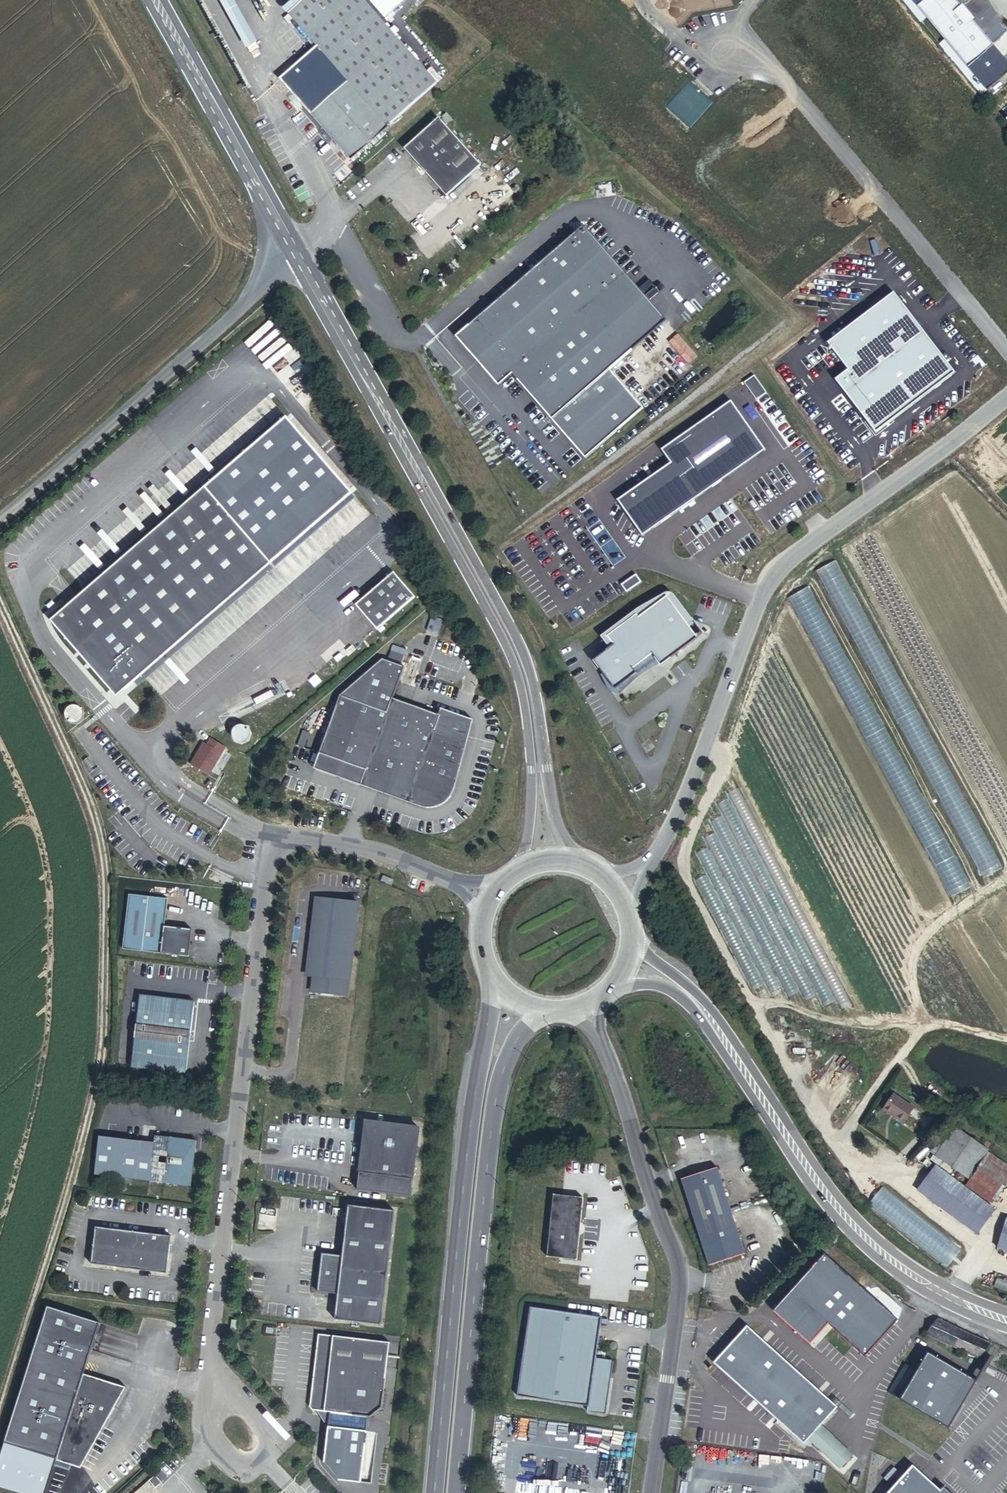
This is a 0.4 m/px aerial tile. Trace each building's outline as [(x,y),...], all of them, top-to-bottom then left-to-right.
[(285,12),(344,80),(306,113),(347,159),(432,83),(359,0),(299,0),(285,12)] [(968,18),(969,17),(959,5),(958,6),(953,0),(919,0),(913,5),(964,66),(990,44),(968,18)] [(435,69),(429,73),(437,83),(443,80),(435,69)] [(434,118),(400,148),(442,196),(476,165),(434,118)] [(948,140),(959,130),(950,119),(938,129),(948,140)] [(629,350),(587,302),(622,273),(579,225),(465,325),(466,326),(454,337),(495,383),(507,373),(581,458),(639,407),(606,369),(629,350)] [(767,249),(777,238),(766,229),(756,240),(767,249)] [(877,232),(864,241),(872,253),(886,244),(877,232)] [(622,273),(587,302),(629,350),(662,319),(622,273)] [(341,275),(336,278),(341,287),(346,284),(341,275)] [(822,286),(832,296),(839,289),(829,279),(822,286)] [(833,381),(874,434),(953,373),(891,293),(825,344),(846,371),(833,381)] [(1006,328),(1006,312),(1005,310),(994,319),(1004,331),(1006,328)] [(466,326),(465,325),(451,336),(495,386),(507,373),(495,383),(454,337),(466,326)] [(689,366),(698,357),(678,335),(668,343),(689,366)] [(752,376),(742,383),(754,401),(764,393),(752,376)] [(729,403),(663,450),(672,463),(619,501),(643,534),(762,450),(729,403)] [(271,564),(202,485),(48,620),(111,691),(114,689),(122,689),(124,692),(271,564)] [(837,558),(816,568),(864,666),(873,662),(872,659),(875,657),(879,666),(887,662),(837,558)] [(395,573),(358,606),(379,630),(417,597),(395,573)] [(635,615),(605,638),(612,647),(591,662),(613,691),(634,675),(631,670),(650,655),(659,666),(696,639),(679,617),(675,621),(672,617),(677,613),(665,598),(637,618),(635,615)] [(894,753),(837,630),(825,636),(824,634),(815,638),(872,763),(894,753)] [(401,661),(407,643),(394,639),(388,657),(401,661)] [(384,661),(341,697),(388,714),(393,700),(394,701),(406,669),(384,661)] [(932,744),(897,670),(877,679),(906,742),(917,737),(920,744),(924,742),(927,747),(932,744)] [(114,689),(111,691),(117,698),(124,692),(122,689),(114,689)] [(453,791),(467,743),(473,723),(442,712),(440,717),(393,700),(388,714),(341,697),(320,755),(367,772),(361,787),(419,808),(424,809),(429,809),(437,807),(442,804),(447,801),(451,795),(453,791)] [(208,747),(195,769),(213,780),(230,752),(215,743),(211,749),(208,747)] [(367,772),(320,755),(314,770),(361,787),(367,772)] [(998,868),(948,764),(936,770),(942,782),(935,785),(978,877),(998,868)] [(165,904),(126,899),(120,954),(186,961),(189,934),(161,931),(165,904)] [(359,905),(318,900),(309,977),(313,977),(311,992),(347,997),(359,905)] [(191,1006),(136,999),(128,1071),(182,1078),(191,1006)] [(890,1094),(880,1109),(899,1122),(909,1108),(890,1094)] [(420,1128),(366,1122),(358,1190),(412,1196),(420,1128)] [(985,1150),(952,1127),(933,1157),(966,1180),(985,1150)] [(91,1178),(187,1189),(190,1167),(190,1144),(151,1140),(150,1146),(96,1139),(91,1178)] [(986,1156),(965,1188),(992,1207),(1006,1184),(1006,1170),(986,1156)] [(977,1238),(995,1214),(932,1166),(914,1190),(977,1238)] [(716,1168),(680,1180),(707,1266),(743,1255),(716,1168)] [(883,1186),(868,1205),(946,1266),(960,1250),(883,1186)] [(583,1200),(553,1197),(546,1259),(576,1262),(579,1238),(580,1225),(583,1200)] [(334,1319),(380,1324),(394,1211),(347,1205),(341,1256),(321,1253),(316,1291),(337,1294),(334,1319)] [(1006,1223),(998,1251),(1006,1254),(1006,1223)] [(93,1229),(89,1266),(163,1275),(168,1238),(93,1229)] [(821,1255),(770,1313),(807,1346),(826,1326),(862,1358),(895,1321),(821,1255)] [(45,1309),(4,1444),(56,1460),(56,1461),(79,1468),(104,1423),(106,1424),(125,1389),(107,1384),(107,1385),(82,1378),(98,1325),(45,1309)] [(599,1320),(528,1309),(515,1397),(585,1408),(585,1413),(603,1415),(608,1380),(605,1380),(605,1375),(609,1375),(611,1363),(594,1360),(599,1320)] [(969,1355),(975,1358),(985,1346),(935,1323),(924,1336),(969,1355)] [(808,1441),(819,1429),(837,1408),(747,1329),(714,1367),(803,1447),(808,1441)] [(388,1342),(317,1335),(309,1407),(311,1411),(329,1413),(367,1417),(369,1417),(381,1408),(388,1342)] [(903,1366),(887,1395),(947,1430),(974,1382),(925,1354),(914,1372),(903,1366)] [(367,1417),(329,1413),(323,1463),(338,1481),(360,1483),(367,1417)] [(819,1429),(808,1441),(839,1470),(850,1458),(819,1429)] [(887,1492),(947,1492),(941,1488),(938,1491),(911,1467),(887,1492)] [(153,1475),(147,1481),(153,1489),(160,1483),(153,1475)]
